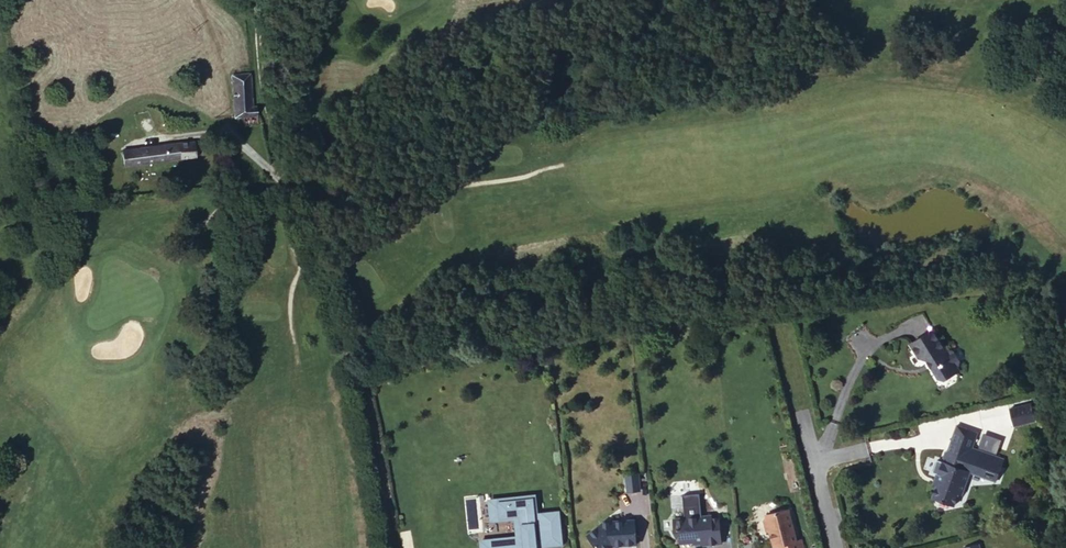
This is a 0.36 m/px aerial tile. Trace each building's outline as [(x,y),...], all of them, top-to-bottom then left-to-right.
[(233,74),(234,116),(257,115),(257,105),(251,106),(250,74),(233,74)] [(122,150),(124,168),(197,159),(195,141),(122,150)] [(927,326),(906,341),(915,355),(925,357),(934,373),(942,375),(955,367),(952,363),(956,360),(956,356),(949,344),(944,343),(942,346),(927,326)] [(926,485),(949,493),(953,481),(957,482),(965,459),(992,468),(1000,445),(966,433),(971,418),(949,410),(944,426),(935,448),(929,447),(925,458),(929,460),(935,462),(931,471),(926,485)] [(925,470),(931,471),(935,462),(929,460),(925,470)] [(643,482),(631,483),(633,500),(645,498),(643,482)] [(489,547),(544,547),(540,515),(542,515),(540,498),(496,503),(498,520),(522,517),(525,539),(489,543),(489,547)] [(792,506),(769,512),(769,514),(767,517),(770,527),(773,530),(776,539),(780,538),(782,543),(783,547),(808,547),(805,537),(800,538),(792,506)] [(551,547),(555,547),(569,546),(565,512),(547,514),(551,547)] [(681,523),(682,535),(687,539),(688,547),(701,546),(702,544),(711,543),(711,547),(712,547),(721,547),(729,547),(726,522),(718,522),(718,519),(706,521),(704,519),(696,520),(694,522),(681,523)] [(729,529),(737,528),(736,521),(728,522),(729,529)] [(640,529),(615,531),(615,533),(610,534),(609,532),(593,547),(595,547),(642,547),(640,529)] [(974,532),(956,535),(959,544),(956,547),(977,547),(974,532)]
